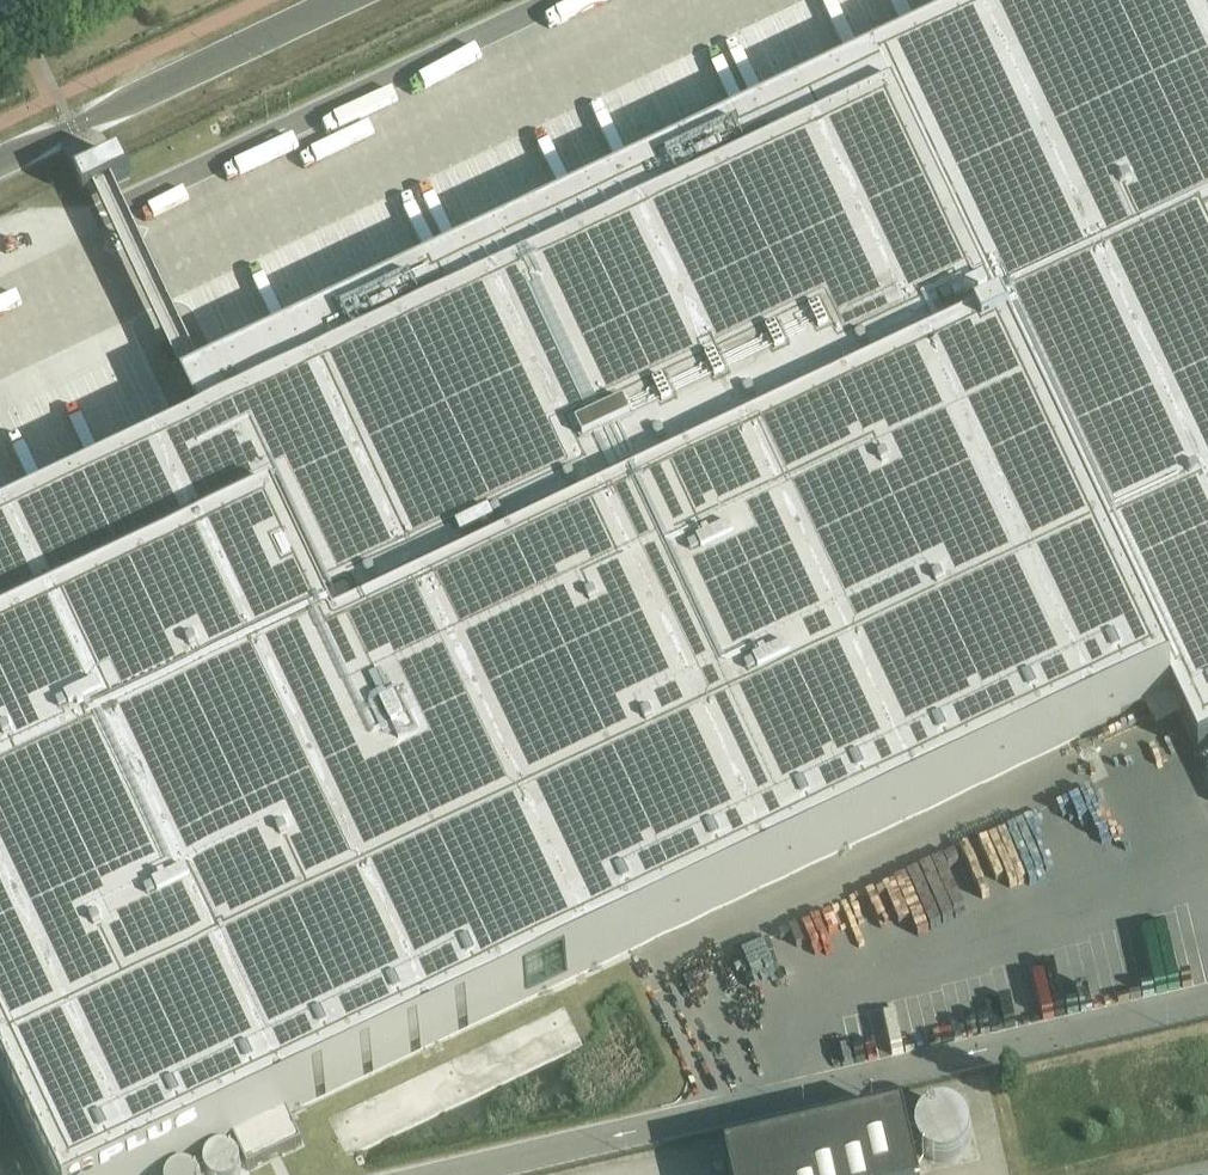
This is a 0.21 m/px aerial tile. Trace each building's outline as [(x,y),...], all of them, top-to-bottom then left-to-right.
[(0,530),(0,1073),(48,1174),(157,1174),(238,1136),(253,1168),(275,1158),(302,1145),(287,1113),(527,1000),(1171,695),(1199,754),(1207,749),(1207,0),(1005,0),(888,56),(184,389),(205,433),(0,530)] [(121,159),(75,180),(84,199),(130,178),(121,159)] [(0,216),(0,249),(57,227),(46,198),(0,216)] [(971,1140),(971,1135),(970,1131),(969,1126),(967,1122),(964,1118),(961,1114),(957,1112),(953,1110),(948,1108),(943,1108),(939,1108),(934,1110),(930,1112),(926,1114),(922,1118),(920,1122),(918,1126),(916,1131),(916,1135),(916,1140),(918,1145),(920,1149),(922,1153),(926,1157),(930,1159),(934,1161),(939,1163),(943,1163),(948,1163),(953,1161),(957,1159),(961,1157),(965,1153),(967,1149),(969,1145),(971,1140)] [(726,1157),(730,1174),(917,1174),(903,1116),(726,1157)] [(204,1170),(204,1171),(204,1173),(204,1174),(241,1174),(241,1173),(242,1172),(242,1171),(242,1170),(242,1168),(242,1167),(241,1166),(241,1165),(241,1163),(240,1162),(240,1161),(239,1160),(238,1159),(237,1158),(237,1157),(236,1156),(235,1155),(234,1154),(232,1153),(231,1153),(230,1152),(229,1152),(228,1151),(226,1151),(225,1151),(224,1151),(223,1151),(221,1151),(220,1151),(219,1151),(217,1152),(216,1152),(215,1152),(214,1153),(213,1154),(212,1154),(211,1155),(210,1156),(209,1157),(208,1158),(207,1159),(206,1160),(206,1161),(205,1162),(205,1164),(204,1165),(204,1166),(204,1167),(204,1169),(204,1170)]
